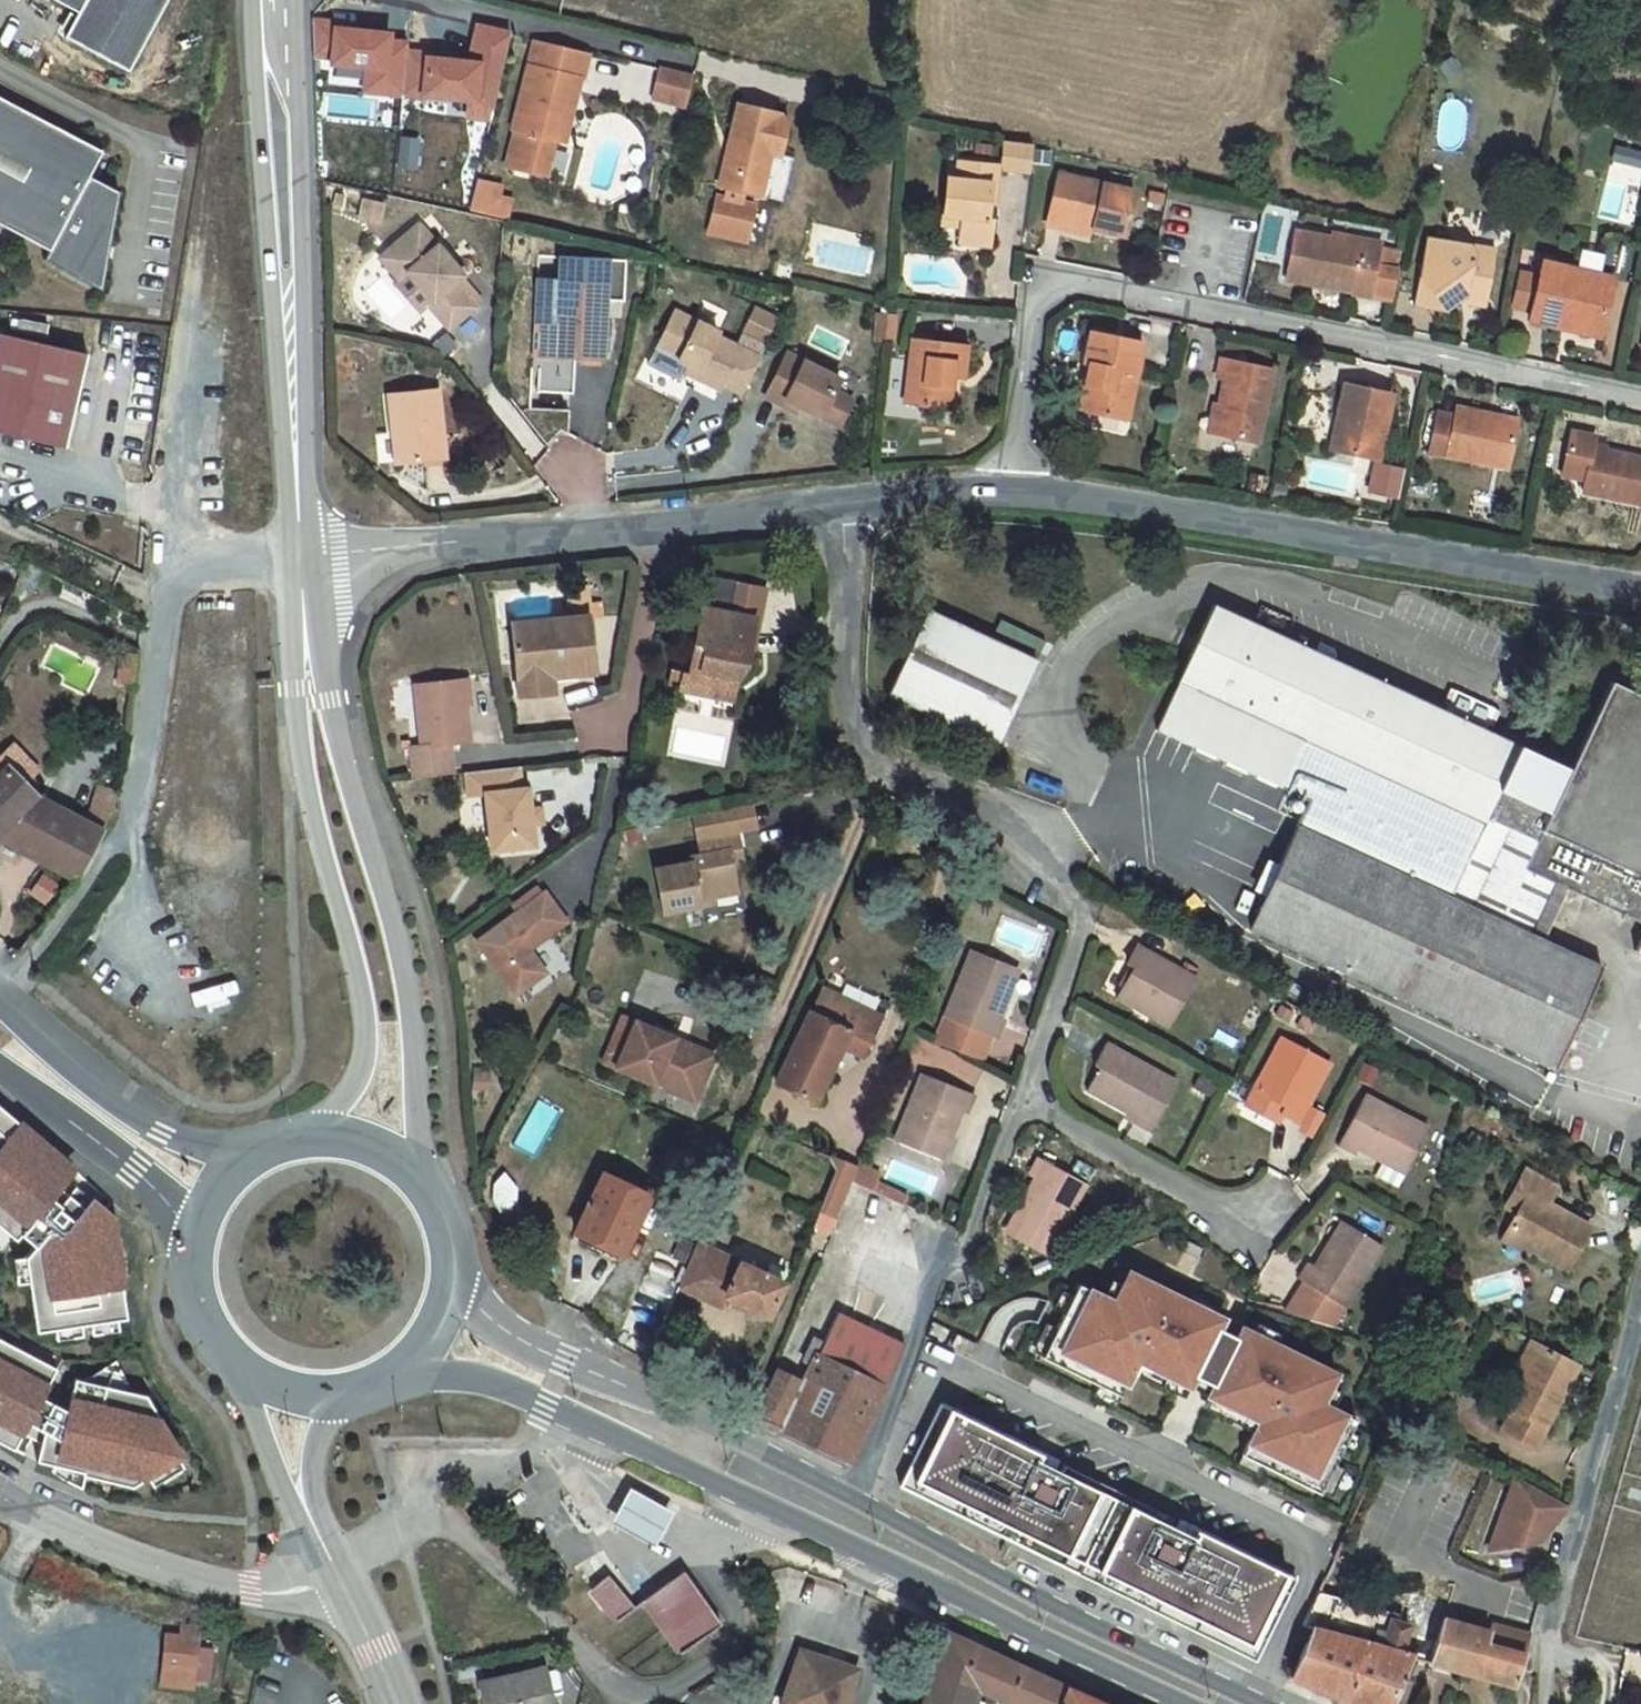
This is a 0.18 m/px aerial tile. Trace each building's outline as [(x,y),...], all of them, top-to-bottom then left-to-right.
[(75,18),(63,43),(126,76),(167,0),(42,0),(75,18)] [(588,55),(534,43),(514,131),(517,131),(516,134),(514,145),(508,169),(547,178),(556,141),(561,142),(576,78),(582,80),(588,55)] [(682,104),(686,105),(692,77),(660,69),(653,97),(655,97),(682,104)] [(679,118),(682,104),(655,97),(651,111),(679,118)] [(780,113),(738,104),(718,186),(727,188),(725,198),(717,197),(708,232),(745,241),(754,206),(740,202),(743,192),(782,202),(793,158),(780,155),(789,119),(779,117),(780,113)] [(0,106),(0,230),(49,256),(44,266),(101,296),(118,197),(88,182),(101,158),(0,106)] [(516,134),(507,132),(505,142),(514,145),(516,134)] [(1004,142),(1001,169),(1025,172),(1028,145),(1004,142)] [(1616,144),(1607,178),(1640,186),(1640,150),(1616,144)] [(947,179),(944,214),(962,216),(962,226),(960,242),(989,244),(991,218),(986,217),(988,201),(989,185),(995,185),(996,166),(959,162),(956,180),(947,179)] [(1057,173),(1046,224),(1064,228),(1066,222),(1091,228),(1124,235),(1133,191),(1057,173)] [(477,178),(471,203),(498,210),(504,184),(477,178)] [(944,214),(943,224),(962,226),(962,216),(944,214)] [(1066,222),(1064,228),(1090,233),(1091,228),(1066,222)] [(434,313),(449,330),(476,308),(456,283),(465,276),(419,225),(389,250),(388,258),(399,271),(407,271),(408,273),(435,305),(434,313)] [(1295,231),(1286,279),(1324,286),(1324,285),(1332,286),(1332,288),(1352,292),(1352,294),(1370,298),(1391,302),(1400,254),(1379,250),(1381,240),(1364,238),(1363,243),(1295,231)] [(1469,245),(1441,239),(1424,250),(1412,305),(1445,312),(1468,295),(1475,304),(1489,294),(1494,258),(1472,253),(1469,245)] [(1495,251),(1469,245),(1472,253),(1494,258),(1495,251)] [(388,258),(389,250),(380,257),(399,280),(408,273),(407,271),(399,271),(388,258)] [(1543,262),(1539,277),(1532,309),(1529,319),(1563,327),(1564,321),(1602,329),(1613,278),(1543,262)] [(1521,273),(1514,305),(1532,309),(1539,277),(1521,273)] [(602,359),(606,282),(559,279),(556,325),(555,357),(602,359)] [(756,307),(744,332),(764,342),(776,317),(756,307)] [(674,311),(662,336),(655,349),(671,357),(687,364),(698,370),(694,376),(720,389),(722,384),(742,394),(760,357),(715,335),(717,332),(674,311)] [(883,343),(886,314),(877,313),(875,342),(883,343)] [(892,344),(895,315),(886,314),(883,343),(892,344)] [(1564,321),(1563,327),(1600,336),(1602,329),(1564,321)] [(1090,332),(1084,362),(1090,364),(1085,384),(1080,410),(1127,420),(1142,342),(1090,332)] [(0,337),(0,437),(65,453),(88,358),(0,337)] [(912,339),(904,403),(948,408),(952,377),(963,378),(966,345),(912,339)] [(786,353),(765,396),(782,405),(785,400),(799,406),(840,426),(852,401),(834,392),(840,379),(786,353)] [(1223,406),(1216,434),(1258,443),(1273,369),(1221,358),(1217,377),(1225,378),(1220,405),(1223,406)] [(1084,362),(1080,383),(1085,384),(1090,364),(1084,362)] [(687,364),(683,371),(694,376),(698,370),(687,364)] [(1377,461),(1392,393),(1344,382),(1330,450),(1377,461)] [(445,459),(438,389),(388,395),(392,434),(398,433),(400,463),(445,459)] [(785,400),(782,405),(796,412),(799,406),(785,400)] [(1214,404),(1208,432),(1216,434),(1223,406),(1220,405),(1214,404)] [(1437,412),(1430,453),(1507,469),(1516,424),(1486,418),(1487,413),(1456,407),(1454,415),(1437,412)] [(1487,413),(1486,418),(1516,424),(1517,419),(1487,413)] [(1562,475),(1585,480),(1583,492),(1640,504),(1640,458),(1592,448),(1595,436),(1571,431),(1562,475)] [(400,463),(398,433),(392,434),(395,463),(400,463)] [(756,587),(739,584),(733,614),(751,617),(756,587)] [(1154,729),(1308,797),(1249,929),(1553,1068),(1601,965),(1529,932),(1553,882),(1640,923),(1640,695),(1609,680),(1568,767),(1521,745),(1212,603),(1154,729)] [(681,678),(735,688),(741,653),(748,655),(755,617),(751,617),(733,614),(700,607),(688,672),(683,671),(681,678)] [(1036,660),(927,609),(888,694),(997,744),(1036,660)] [(588,615),(510,623),(515,671),(549,667),(550,676),(593,672),(588,615)] [(550,676),(549,667),(515,671),(517,695),(552,691),(550,676)] [(735,688),(681,678),(680,687),(733,697),(735,688)] [(469,741),(461,679),(415,684),(421,745),(410,747),(413,778),(453,773),(449,743),(469,741)] [(34,802),(34,800),(21,786),(35,772),(12,747),(0,758),(0,764),(5,769),(0,775),(0,834),(34,802)] [(518,766),(465,772),(468,795),(484,793),(490,850),(532,845),(527,787),(520,788),(518,766)] [(100,832),(114,809),(116,795),(98,789),(87,826),(100,832)] [(75,883),(100,832),(87,826),(34,802),(0,834),(0,843),(75,883)] [(693,814),(697,836),(736,829),(755,825),(751,802),(693,814)] [(654,867),(662,912),(700,905),(699,899),(712,897),(737,892),(732,868),(729,850),(740,848),(736,829),(697,836),(700,853),(690,856),(691,860),(654,867)] [(729,850),(732,868),(743,865),(740,848),(729,850)] [(565,922),(544,892),(478,941),(515,994),(545,973),(528,949),(565,922)] [(1136,945),(1127,962),(1134,966),(1116,998),(1168,1025),(1195,977),(1136,945)] [(971,950),(944,1017),(997,1037),(1004,1019),(999,1017),(1009,992),(1003,989),(1013,966),(971,950)] [(830,992),(820,988),(817,993),(827,998),(830,992)] [(817,993),(776,1082),(815,1101),(840,1046),(862,1056),(881,1016),(830,992),(827,998),(817,993)] [(630,1019),(611,1066),(691,1100),(707,1061),(667,1044),(671,1036),(630,1019)] [(671,1036),(667,1044),(707,1061),(710,1053),(671,1036)] [(1280,1037),(1253,1089),(1285,1106),(1281,1113),(1298,1122),(1310,1100),(1330,1063),(1280,1037)] [(1105,1043),(1094,1064),(1099,1067),(1086,1089),(1152,1126),(1177,1082),(1105,1043)] [(973,1094),(922,1073),(895,1141),(937,1157),(946,1134),(951,1136),(961,1111),(966,1113),(973,1094)] [(1363,1095),(1337,1144),(1355,1153),(1357,1148),(1382,1161),(1375,1175),(1397,1186),(1407,1166),(1427,1128),(1363,1095)] [(1310,1100),(1298,1122),(1313,1130),(1324,1108),(1310,1100)] [(0,1107),(0,1225),(16,1239),(21,1233),(35,1245),(26,1257),(37,1331),(127,1318),(113,1217),(92,1201),(85,1209),(60,1188),(67,1180),(43,1159),(51,1150),(0,1107)] [(1021,1214),(1009,1235),(1038,1251),(1051,1246),(1085,1183),(1039,1157),(1029,1174),(1034,1177),(1016,1211),(1021,1214)] [(857,1170),(831,1158),(835,1171),(819,1211),(836,1219),(852,1180),(857,1170)] [(1523,1170),(1514,1185),(1527,1192),(1516,1210),(1505,1229),(1530,1243),(1528,1246),(1566,1268),(1590,1226),(1546,1204),(1555,1187),(1523,1170)] [(649,1195),(602,1173),(574,1233),(594,1242),(591,1248),(619,1261),(649,1195)] [(85,1209),(92,1201),(67,1180),(60,1188),(85,1209)] [(1514,1185),(1504,1203),(1516,1210),(1527,1192),(1514,1185)] [(1382,1246),(1346,1223),(1333,1245),(1328,1242),(1314,1265),(1308,1262),(1297,1278),(1303,1281),(1285,1309),(1332,1325),(1343,1306),(1345,1307),(1382,1246)] [(1505,1229),(1500,1237),(1525,1252),(1528,1246),(1530,1243),(1505,1229)] [(594,1242),(574,1233),(571,1238),(591,1248),(594,1242)] [(782,1282),(696,1243),(678,1285),(719,1305),(724,1295),(766,1315),(782,1282)] [(1077,1283),(1041,1355),(1119,1393),(1136,1361),(1257,1420),(1241,1454),(1320,1493),(1356,1420),(1320,1403),(1334,1372),(1239,1326),(1235,1336),(1217,1327),(1222,1317),(1126,1270),(1112,1299),(1077,1283)] [(776,1368),(753,1416),(850,1462),(886,1387),(884,1385),(904,1343),(838,1311),(823,1342),(815,1337),(803,1361),(810,1364),(802,1381),(776,1368)] [(21,1434),(44,1446),(37,1460),(51,1464),(86,1472),(85,1475),(133,1487),(183,1456),(147,1396),(132,1392),(83,1380),(76,1378),(62,1407),(41,1396),(51,1378),(24,1363),(29,1354),(0,1339),(0,1442),(13,1449),(21,1434)] [(1524,1370),(1538,1344),(1531,1340),(1517,1367),(1524,1370)] [(1576,1364),(1538,1344),(1524,1370),(1506,1407),(1511,1410),(1500,1430),(1533,1447),(1576,1364)] [(24,1363),(51,1378),(56,1368),(29,1354),(24,1363)] [(83,1380),(132,1392),(115,1361),(83,1380)] [(941,1402),(900,1485),(1254,1660),(1294,1579),(1197,1529),(1194,1538),(1167,1525),(1170,1517),(1063,1464),(1059,1472),(1034,1460),(1038,1451),(941,1402)] [(86,1472),(51,1464),(49,1469),(66,1481),(82,1488),(85,1475),(86,1472)] [(1566,1504),(1516,1476),(1489,1549),(1514,1544),(1537,1540),(1551,1525),(1564,1508),(1566,1504)] [(659,1546),(677,1512),(632,1489),(614,1523),(659,1546)] [(720,1624),(682,1571),(642,1600),(679,1653),(720,1624)] [(633,1606),(607,1576),(591,1589),(615,1619),(633,1606)] [(1290,1677),(1349,1703),(1388,1703),(1408,1655),(1515,1686),(1529,1635),(1491,1625),(1489,1631),(1442,1618),(1435,1638),(1406,1630),(1408,1624),(1397,1620),(1399,1614),(1317,1591),(1300,1629),(1310,1634),(1290,1677)] [(945,1631),(920,1703),(973,1703),(978,1690),(1008,1703),(1107,1703),(945,1631)] [(195,1671),(198,1640),(166,1635),(162,1667),(195,1671)] [(800,1651),(782,1702),(789,1703),(845,1703),(857,1669),(800,1651)] [(547,1667),(477,1683),(482,1703),(555,1703),(547,1667)]
